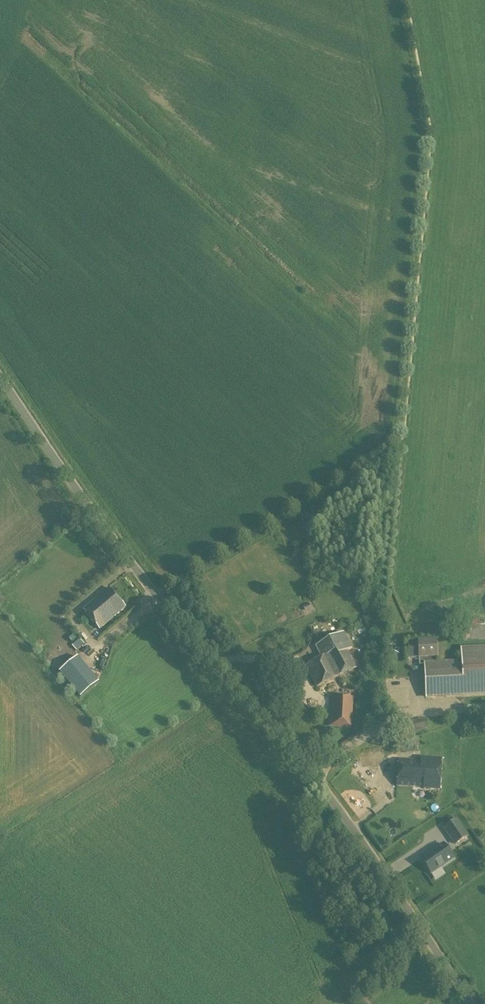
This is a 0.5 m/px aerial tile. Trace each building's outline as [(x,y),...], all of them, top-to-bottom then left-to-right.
[(99,629),(125,607),(109,588),(83,609),(99,629)] [(77,632),(69,639),(73,644),(81,637),(77,632)] [(316,687),(335,678),(357,667),(348,650),(351,649),(343,633),(316,646),(321,658),(306,666),(316,687)] [(81,638),(73,645),(77,650),(86,643),(81,638)] [(424,658),(426,696),(484,693),(484,648),(462,650),(462,663),(437,665),(437,657),(436,641),(418,641),(419,658),(424,658)] [(74,659),(60,672),(59,672),(79,697),(98,682),(77,657),(74,659)] [(350,697),(350,695),(334,694),(334,696),(331,696),(329,726),(351,728),(353,697),(350,697)] [(444,749),(450,749),(451,739),(457,739),(457,733),(451,733),(451,727),(444,727),(444,749)] [(396,785),(420,786),(420,788),(439,789),(441,758),(421,758),(421,760),(398,758),(396,785)] [(444,827),(455,844),(467,836),(456,819),(444,827)] [(421,859),(431,873),(453,858),(443,844),(421,859)]
